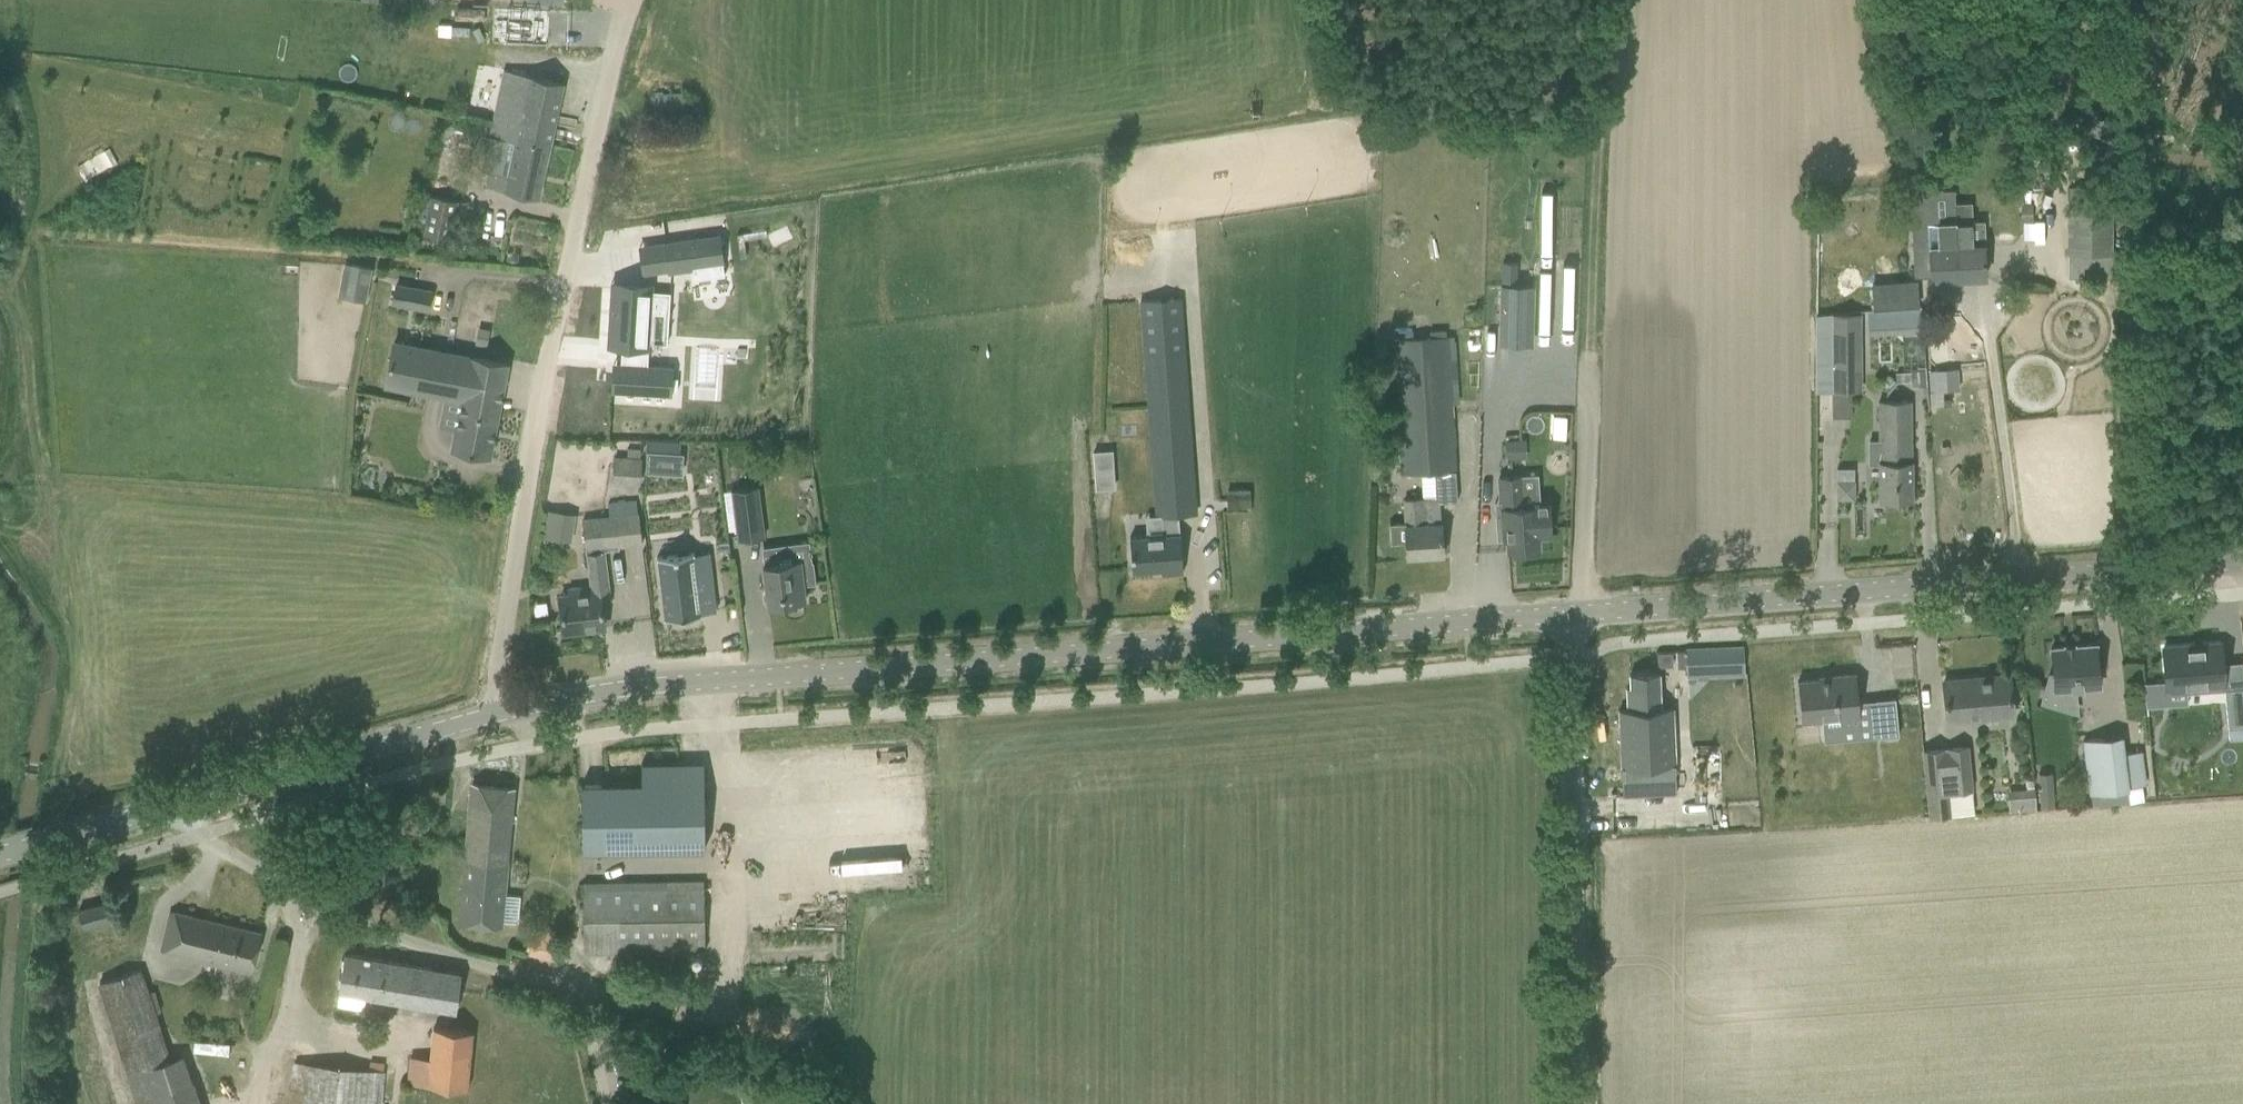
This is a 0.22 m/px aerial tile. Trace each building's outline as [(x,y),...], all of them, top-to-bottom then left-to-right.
[(504,69),(493,123),(517,128),(515,135),(550,143),(563,82),(504,69)] [(653,95),(654,117),(685,116),(684,94),(653,95)] [(517,128),(493,123),(486,153),(493,155),(486,185),(504,190),(538,197),(550,143),(515,135),(517,128)] [(423,234),(449,239),(456,202),(431,196),(423,234)] [(2067,252),(2066,275),(2118,276),(2118,253),(2111,253),(2112,199),(2067,199),(2067,252)] [(2029,203),(2018,203),(2018,221),(2030,220),(2029,203)] [(1971,221),(1955,222),(1958,278),(1985,277),(1983,243),(1972,244),(1971,221)] [(1958,278),(1955,222),(1940,223),(1941,245),(1929,246),(1931,279),(1958,278)] [(718,234),(663,242),(667,273),(693,269),(695,278),(694,278),(694,279),(695,279),(695,278),(705,277),(705,278),(706,277),(723,274),(723,275),(724,275),(724,274),(723,274),(722,265),(723,264),(718,234)] [(393,302),(427,309),(431,291),(396,284),(393,302)] [(1531,344),(1532,286),(1501,285),(1500,343),(1531,344)] [(609,313),(607,340),(622,341),(621,363),(619,363),(618,391),(670,394),(672,366),(647,365),(647,348),(648,348),(648,347),(648,343),(653,343),(653,344),(661,345),(661,342),(667,343),(667,342),(666,342),(667,326),(668,327),(668,325),(667,325),(668,310),(669,310),(669,309),(668,309),(669,292),(670,292),(670,291),(669,291),(669,292),(652,291),(652,290),(611,288),(610,306),(609,306),(609,307),(610,307),(609,312),(608,312),(608,313),(609,313)] [(1182,297),(1139,300),(1156,515),(1161,515),(1178,514),(1197,513),(1182,297)] [(1920,307),(1867,310),(1868,335),(1921,332),(1920,307)] [(1815,313),(1815,357),(1831,357),(1831,389),(1851,389),(1858,389),(1860,389),(1860,388),(1860,373),(1859,342),(1859,312),(1830,312),(1815,313)] [(1447,337),(1394,340),(1402,475),(1434,473),(1434,472),(1455,471),(1447,337)] [(386,382),(463,397),(471,356),(394,340),(386,382)] [(471,356),(463,397),(452,447),(489,455),(506,364),(471,356)] [(1944,369),(1928,370),(1929,391),(1946,390),(1944,369)] [(1894,498),(1894,504),(1907,504),(1907,498),(1911,498),(1911,461),(1910,401),(1879,401),(1879,441),(1870,441),(1870,462),(1879,462),(1880,499),(1894,498)] [(1521,441),(1505,442),(1506,457),(1522,456),(1521,441)] [(648,452),(647,470),(660,471),(661,453),(648,452)] [(618,480),(639,482),(641,459),(619,458),(618,480)] [(1405,523),(1389,524),(1390,544),(1406,543),(1407,556),(1442,553),(1439,502),(1457,501),(1455,478),(1455,471),(1434,472),(1434,473),(1436,498),(1404,500),(1405,523)] [(1550,535),(1548,505),(1548,504),(1547,504),(1547,503),(1529,504),(1527,475),(1500,477),(1503,516),(1496,517),(1497,539),(1507,538),(1508,550),(1539,548),(1538,535),(1550,535)] [(732,489),(739,540),(767,536),(761,485),(732,489)] [(1249,487),(1227,488),(1228,506),(1250,506),(1249,487)] [(603,551),(603,547),(642,542),(637,498),(609,502),(610,516),(582,519),(590,585),(569,587),(570,594),(560,596),(564,631),(604,626),(600,592),(609,591),(604,550),(603,551)] [(574,539),(578,512),(549,507),(545,535),(574,539)] [(1162,535),(1130,537),(1132,570),(1162,569),(1162,573),(1182,571),(1179,534),(1178,514),(1161,515),(1162,535)] [(772,563),(763,564),(768,605),(787,603),(787,607),(789,606),(801,605),(801,601),(805,601),(803,583),(814,582),(812,563),(809,542),(790,545),(769,547),(772,563)] [(671,555),(657,556),(657,558),(658,558),(665,617),(664,617),(664,618),(694,615),(701,614),(701,613),(700,613),(700,607),(715,605),(709,552),(694,554),(694,552),(671,555)] [(2220,643),(2163,648),(2165,681),(2165,682),(2166,688),(2223,683),(2220,643)] [(2041,702),(2056,706),(2061,689),(2099,686),(2095,644),(2051,648),(2053,674),(2049,674),(2041,702)] [(1744,674),(1743,647),(1689,649),(1686,649),(1686,668),(1686,677),(1716,676),(1744,674)] [(1630,673),(1630,687),(1627,687),(1628,709),(1619,709),(1623,796),(1676,793),(1672,707),(1660,707),(1659,672),(1630,673)] [(1841,729),(1858,728),(1854,675),(1817,678),(1817,680),(1796,682),(1799,722),(1820,720),(1821,729),(1841,727),(1841,729)] [(2013,713),(2012,698),(2009,676),(1943,682),(1946,719),(2013,713)] [(2224,688),(2228,739),(2242,738),(2242,687),(2224,688)] [(1893,700),(1874,701),(1877,739),(1897,737),(1893,700)] [(2090,793),(2091,805),(2129,800),(2127,789),(2128,789),(2128,786),(2145,784),(2141,750),(2124,752),(2122,735),(2083,740),(2089,793),(2090,793)] [(1923,750),(1930,817),(1950,815),(1974,812),(1968,746),(1947,748),(1948,751),(1944,751),(1943,749),(1923,750)] [(641,782),(580,783),(581,846),(581,851),(703,849),(702,782),(701,761),(641,762),(641,782)] [(2039,776),(2040,795),(2053,794),(2052,775),(2039,776)] [(459,922),(500,926),(514,788),(473,783),(459,922)] [(879,838),(880,851),(870,852),(870,873),(925,872),(924,837),(879,838)] [(659,882),(583,883),(584,952),(704,950),(703,881),(659,882)] [(79,909),(83,926),(112,918),(107,901),(79,909)] [(165,932),(161,949),(217,963),(218,961),(252,970),(256,954),(261,933),(171,910),(165,932)] [(344,953),(338,991),(455,1011),(461,972),(344,953)] [(140,968),(100,981),(106,1003),(128,1071),(168,1058),(140,968)] [(428,1083),(427,1086),(467,1091),(473,1031),(433,1027),(430,1057),(410,1055),(407,1081),(428,1083)] [(290,1103),(380,1103),(383,1071),(295,1062),(290,1103)]
